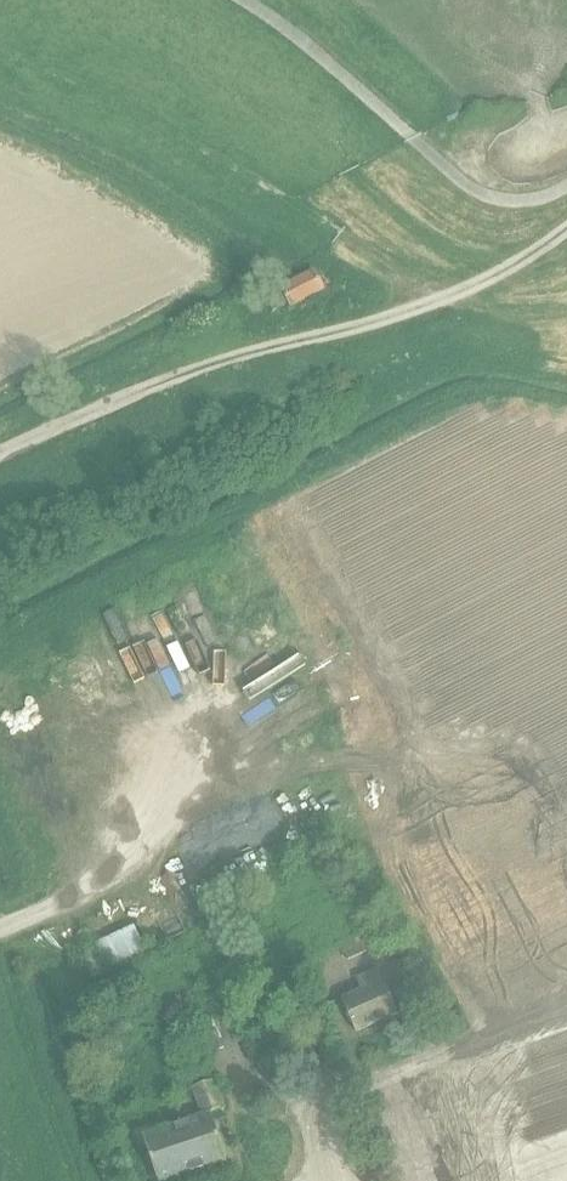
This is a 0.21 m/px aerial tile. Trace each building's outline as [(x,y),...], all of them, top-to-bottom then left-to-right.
[(281,287),(291,306),(323,289),(313,270),(281,287)] [(71,951),(81,983),(160,959),(150,927),(71,951)] [(347,960),(383,945),(376,929),(340,944),(347,960)] [(485,947),(461,970),(478,988),(502,965),(485,947)] [(398,1013),(388,991),(378,968),(355,978),(361,990),(341,999),(345,1010),(355,1032),(398,1013)] [(247,1041),(236,1012),(205,1024),(216,1053),(247,1041)] [(226,1161),(210,1113),(224,1108),(206,1056),(185,1063),(203,1116),(143,1137),(158,1180),(169,1180),(226,1161)] [(399,1106),(419,1104),(416,1082),(397,1085),(399,1106)]
